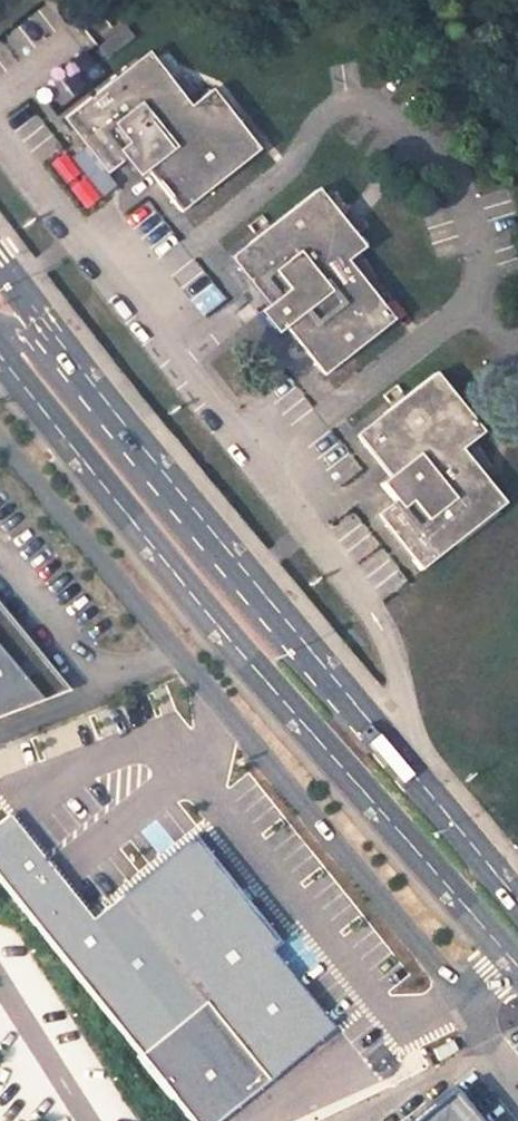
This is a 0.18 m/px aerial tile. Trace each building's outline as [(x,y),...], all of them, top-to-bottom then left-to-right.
[(125,24),(99,44),(107,55),(134,35),(125,24)] [(147,50),(62,116),(106,171),(123,157),(137,175),(146,168),(179,209),(258,148),(211,87),(190,104),(147,50)] [(363,247),(317,188),(229,255),(267,303),(258,310),(275,332),(284,325),(322,374),(392,319),(346,260),(363,247)] [(481,430),(433,370),(354,433),(388,474),(379,481),(393,499),(375,513),(419,568),(502,502),(459,447),(481,430)] [(35,700),(0,657),(0,714),(35,700)] [(138,1057),(204,1002),(268,1081),(332,1028),(270,950),(279,943),(255,913),(193,837),(91,919),(14,820),(0,831),(0,883),(138,1057)] [(190,1120),(218,1120),(268,1081),(204,1002),(138,1057),(190,1120)] [(459,1050),(453,1039),(441,1045),(446,1056),(459,1050)] [(469,1114),(449,1090),(427,1110),(469,1114)] [(469,1114),(427,1110),(413,1120),(474,1120),(469,1114)]
